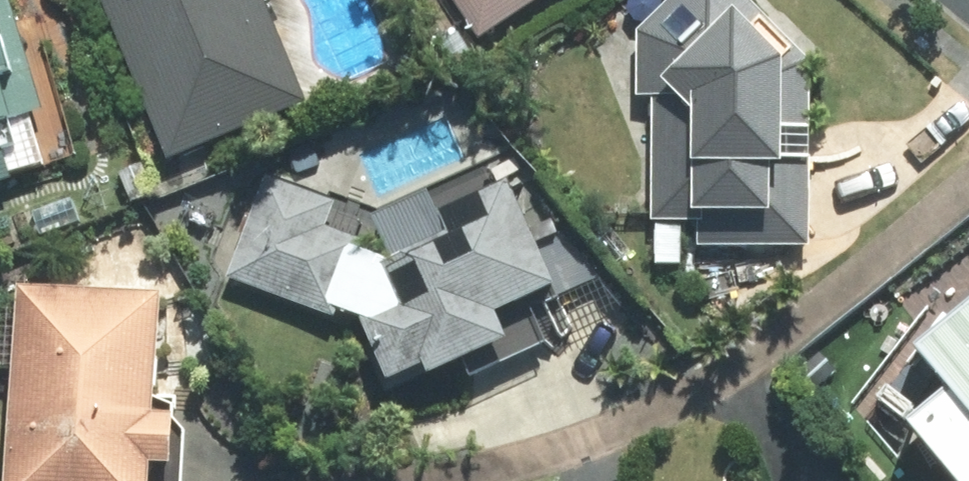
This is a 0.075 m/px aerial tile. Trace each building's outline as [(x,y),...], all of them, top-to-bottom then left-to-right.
[(21,0),(0,0),(0,190),(23,184),(6,127),(54,113),(21,0)] [(178,164),(318,106),(274,0),(110,0),(178,164)] [(488,42),(553,0),(460,0),(488,42)] [(819,63),(756,0),(679,0),(644,35),(644,101),(659,100),(660,268),(688,268),(687,227),(705,225),(705,251),(817,250),(816,161),(821,161),(819,63)] [(488,68),(468,35),(445,48),(465,80),(488,68)] [(401,261),(371,250),(374,242),(335,228),(343,204),(272,178),(236,278),(346,318),(349,311),(371,319),(381,339),(367,347),(391,399),(448,373),(451,382),(532,345),(518,317),(573,293),(523,182),(452,215),(461,234),(401,261)] [(188,420),(164,420),(167,300),(18,299),(15,480),(164,480),(165,470),(187,471),(188,420)] [(962,480),(968,480),(968,316),(923,355),(958,394),(917,429),(962,480)]
